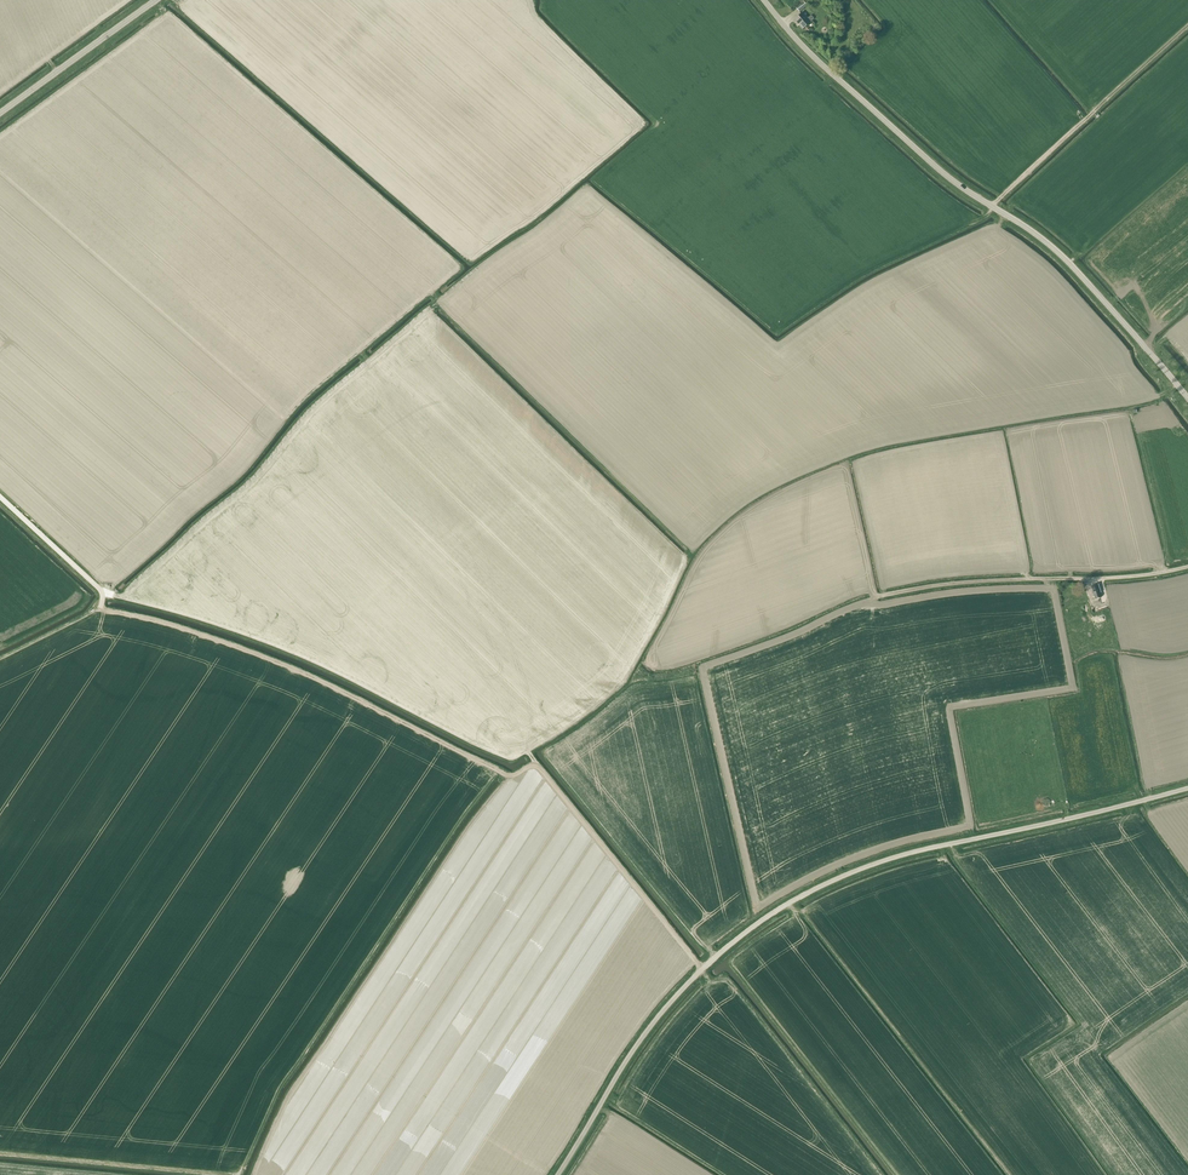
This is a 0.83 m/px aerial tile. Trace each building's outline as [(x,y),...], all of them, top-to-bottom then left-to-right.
[(796,8),(799,12),(807,6),(803,2),(796,8)] [(797,24),(798,23),(802,29),(811,22),(811,21),(813,19),(813,18),(812,17),(811,16),(809,18),(808,18),(807,18),(802,13),(794,20),(797,24)] [(1099,584),(1092,586),(1093,589),(1091,590),(1093,595),(1094,595),(1096,600),(1102,598),(1100,593),(1102,593),(1099,584)]
